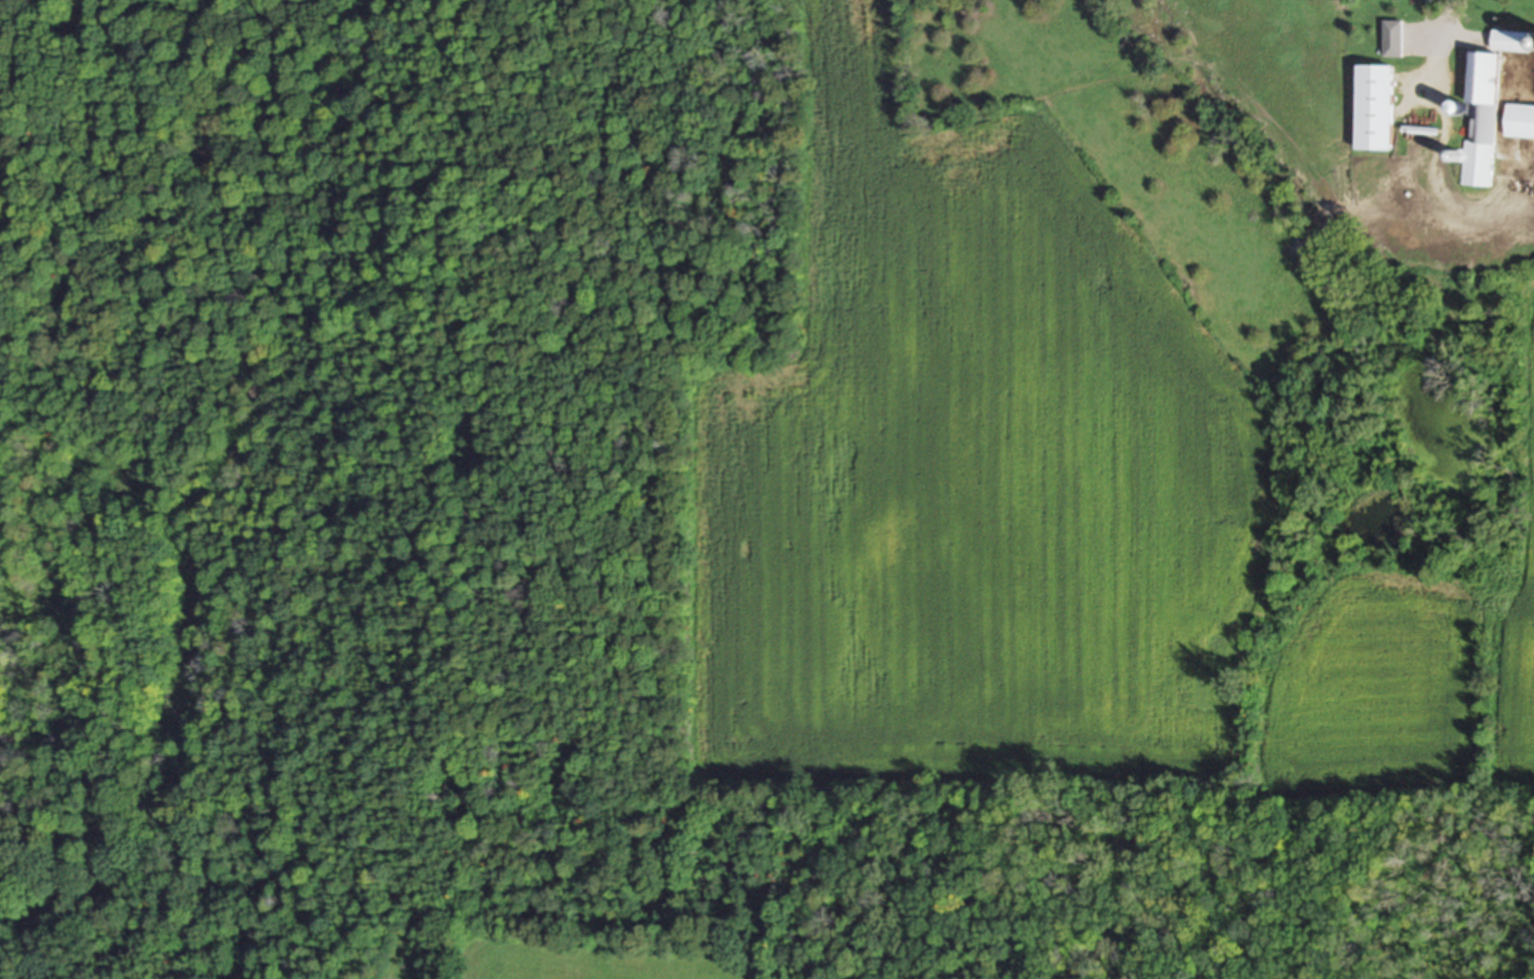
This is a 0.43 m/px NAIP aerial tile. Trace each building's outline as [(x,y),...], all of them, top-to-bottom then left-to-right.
[(1401,23),(1383,23),(1383,59),(1401,59),(1401,23)] [(1491,53),(1529,52),(1529,32),(1490,33),(1491,53)] [(1466,105),(1482,106),(1480,142),(1462,140),(1461,162),(1462,162),(1461,186),(1490,188),(1497,55),(1469,53),(1466,105)] [(1392,152),(1392,67),(1356,67),(1356,152),(1392,152)] [(1502,138),(1533,140),(1533,107),(1505,105),(1502,138)]
